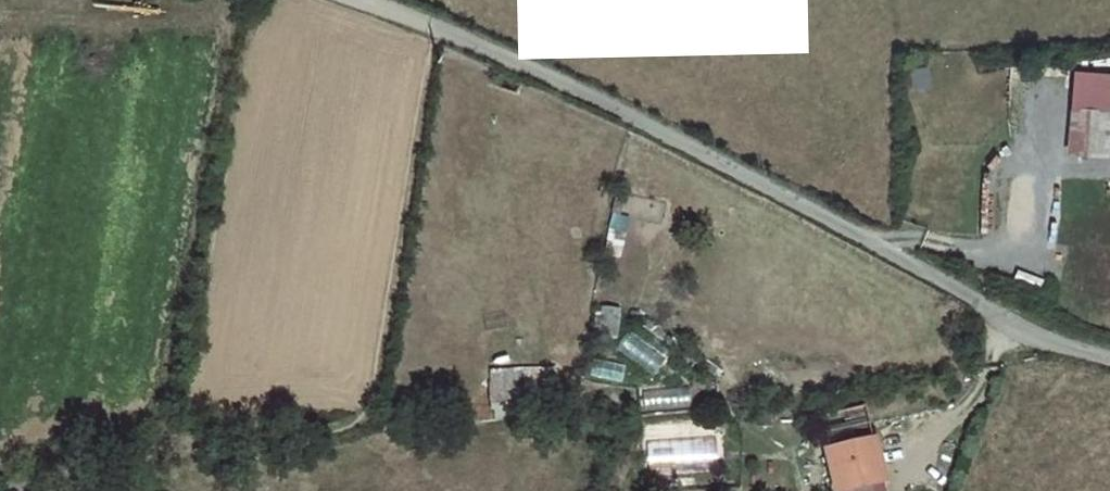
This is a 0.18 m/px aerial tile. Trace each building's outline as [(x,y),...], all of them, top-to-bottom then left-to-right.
[(1109,153),(1109,69),(1071,69),(1070,152),(1109,153)] [(620,310),(603,307),(599,336),(617,339),(620,310)] [(555,371),(492,372),(495,421),(557,416),(555,371)] [(644,410),(690,407),(689,384),(643,387),(644,410)] [(828,452),(837,490),(838,490),(882,480),(873,441),(828,452)]
